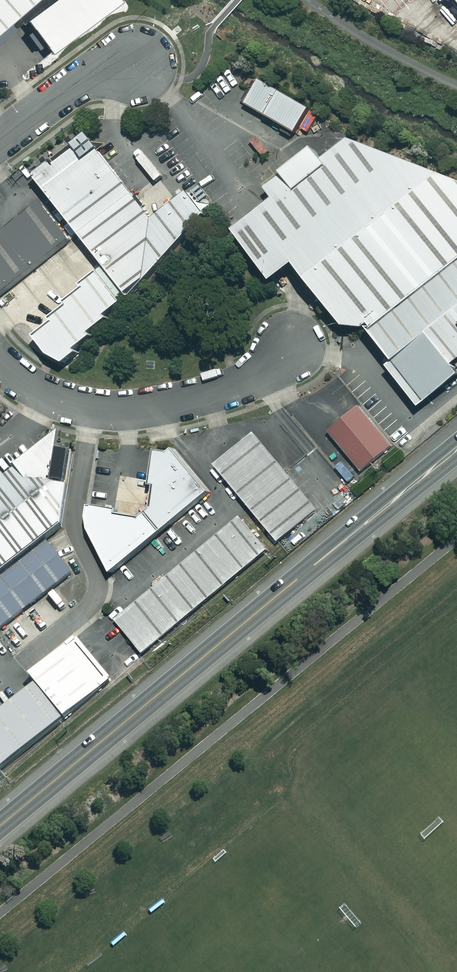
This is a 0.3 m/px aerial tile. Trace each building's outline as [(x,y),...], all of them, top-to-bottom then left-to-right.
[(29,0),(0,0),(0,25),(29,0)] [(26,13),(51,48),(119,0),(45,0),(26,13)] [(308,106),(257,79),(244,103),(294,131),(308,106)] [(90,131),(35,174),(51,194),(131,296),(208,211),(189,189),(175,200),(154,216),(90,131)] [(456,261),(456,183),(347,140),(321,161),(311,149),(261,190),(271,201),(232,230),(271,283),(292,266),(341,328),(364,328),(366,333),(456,261)] [(42,202),(0,235),(0,295),(71,237),(42,202)] [(366,333),(390,364),(385,368),(418,409),(456,378),(456,377),(449,367),(456,360),(456,261),(366,333)] [(34,334),(47,352),(67,361),(80,351),(77,348),(96,334),(93,329),(112,315),(110,312),(126,301),(100,266),(80,282),(83,286),(66,299),(69,303),(51,317),(53,320),(34,334)] [(394,445),(359,402),(330,426),(365,469),(394,445)] [(319,508),(255,431),(216,463),(279,540),(319,508)] [(0,468),(0,574),(46,538),(62,525),(73,453),(56,451),(58,433),(5,474),(0,468)] [(116,509),(92,504),(90,514),(91,526),(114,572),(209,490),(176,446),(172,449),(157,447),(152,483),(157,483),(154,506),(142,516),(116,513),(116,509)] [(269,550),(241,515),(116,618),(144,652),(269,550)] [(46,538),(0,574),(0,631),(74,573),(46,538)] [(110,681),(76,638),(33,673),(68,715),(110,681)] [(34,684),(0,710),(0,768),(62,721),(34,684)]
